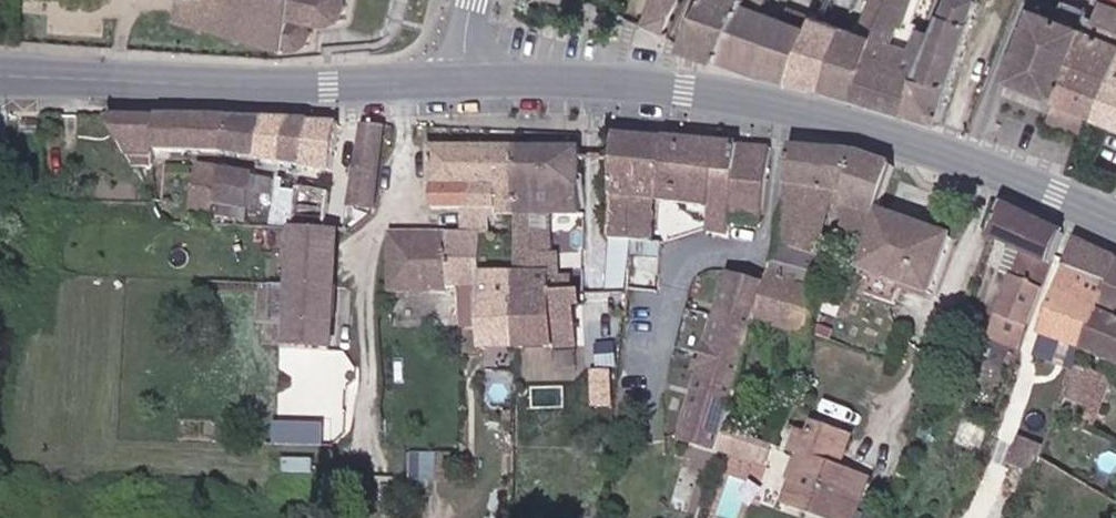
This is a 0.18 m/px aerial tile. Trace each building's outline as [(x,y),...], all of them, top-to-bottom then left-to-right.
[(179,23),(280,49),(296,52),(304,49),(309,43),(312,34),(309,23),(328,27),(337,24),(345,17),(348,10),(349,1),(349,0),(185,0),(179,23)] [(640,24),(662,34),(679,0),(651,0),(640,24)] [(684,48),(716,60),(732,32),(747,0),(707,0),(684,48)] [(716,60),(761,76),(790,82),(810,27),(762,10),(766,0),(747,0),(732,32),(716,60)] [(821,89),(853,99),(873,40),(890,0),(888,0),(873,0),(857,30),(843,27),(821,89)] [(853,99),(906,115),(916,76),(933,36),(917,29),(906,26),(915,0),(890,0),(873,40),(853,99)] [(917,29),(920,23),(914,21),(921,0),(915,0),(906,26),(917,29)] [(966,43),(979,0),(948,0),(934,33),(966,43)] [(1115,60),(1115,7),(1104,3),(1097,19),(1088,15),(1090,11),(1065,2),(1059,20),(1036,12),(1008,80),(1056,100),(1096,115),(1115,60)] [(810,27),(790,82),(821,89),(843,27),(814,17),(810,27)] [(916,76),(906,115),(937,124),(966,43),(934,33),(933,36),(916,76)] [(1096,115),(1115,123),(1115,60),(1096,115)] [(1087,140),(1096,115),(1056,100),(1045,124),(1087,140)] [(159,118),(109,117),(135,166),(154,166),(154,149),(159,118)] [(193,118),(159,118),(154,149),(170,150),(187,150),(193,118)] [(231,120),(193,118),(187,150),(226,153),(231,120)] [(267,122),(231,120),(226,153),(260,159),(267,122)] [(289,123),(267,122),(260,159),(282,163),(289,123)] [(312,124),(289,123),(282,163),(305,166),(312,124)] [(339,124),(312,124),(305,166),(331,170),(339,124)] [(386,126),(361,125),(350,196),(349,204),(374,208),(376,194),(381,161),(386,126)] [(667,140),(616,136),(612,240),(654,241),(654,199),(661,200),(667,140)] [(771,146),(667,140),(661,200),(711,206),(708,229),(729,230),(731,220),(763,223),(771,146)] [(517,213),(518,149),(435,148),(435,206),(497,208),(497,214),(517,213)] [(860,153),(792,148),(780,241),(770,277),(758,318),(810,336),(834,266),(818,261),(833,204),(835,191),(844,192),(851,210),(842,239),(864,247),(878,210),(893,165),(860,153)] [(516,264),(515,346),(556,344),(554,293),(553,274),(550,213),(579,213),(580,149),(518,149),(517,213),(516,264)] [(167,166),(162,197),(196,204),(194,217),(215,220),(218,203),(224,169),(201,165),(167,166)] [(25,180),(25,166),(7,166),(7,179),(25,180)] [(224,169),(218,203),(251,209),(253,196),(253,192),(256,176),(224,169)] [(272,180),(256,176),(253,192),(270,194),(272,180)] [(295,225),(294,228),(327,229),(330,194),(301,189),(299,200),(295,225)] [(833,204),(851,210),(844,192),(835,191),(833,204)] [(330,194),(327,229),(338,230),(345,229),(349,204),(350,196),(330,194)] [(251,209),(250,212),(257,213),(260,197),(253,196),(251,209)] [(272,222),(295,225),(299,200),(277,197),(272,222)] [(1065,234),(1001,207),(989,237),(1011,247),(1024,252),(1015,276),(1002,311),(1031,324),(1065,234)] [(951,236),(878,210),(864,247),(858,267),(873,273),(866,294),(895,304),(902,283),(931,293),(951,236)] [(294,228),(291,282),(336,282),(337,258),(338,230),(327,229),(294,228)] [(451,287),(449,234),(392,233),(393,291),(433,291),(460,292),(459,287),(451,287)] [(515,346),(516,264),(508,264),(508,272),(483,272),(482,235),(449,234),(451,287),(459,287),(460,292),(461,326),(480,325),(481,347),(515,346)] [(1076,238),(1041,332),(1047,334),(1041,353),(1078,368),(1080,365),(1085,349),(1115,264),(1115,257),(1076,238)] [(1024,252),(1011,247),(1002,271),(1015,276),(1024,252)] [(1085,349),(1115,361),(1115,264),(1085,349)] [(758,318),(770,277),(763,276),(760,283),(751,280),(754,274),(746,270),(744,278),(731,275),(683,439),(720,450),(758,318)] [(291,282),(289,343),(333,344),(336,282),(291,282)] [(461,326),(460,292),(433,291),(433,326),(461,326)] [(573,292),(554,293),(556,344),(577,343),(573,292)] [(1021,348),(1031,324),(1002,311),(992,337),(1021,348)] [(1080,365),(1078,368),(1061,413),(1071,418),(1077,403),(1085,405),(1079,420),(1093,425),(1111,377),(1080,365)] [(850,433),(814,421),(810,432),(800,428),(791,452),(802,455),(786,502),(831,517),(854,517),(868,479),(838,469),(850,433)] [(276,439),(324,442),(326,425),(278,422),(276,439)] [(773,444),(727,428),(721,448),(766,464),(773,444)] [(1044,458),(1047,447),(1019,436),(1008,464),(1037,475),(1044,458)] [(449,481),(450,454),(437,453),(436,480),(449,481)] [(1083,481),(1044,458),(1037,475),(1033,486),(1068,506),(1083,481)] [(699,471),(682,465),(673,493),(690,498),(699,471)] [(690,498),(673,493),(669,506),(685,512),(690,498)]
